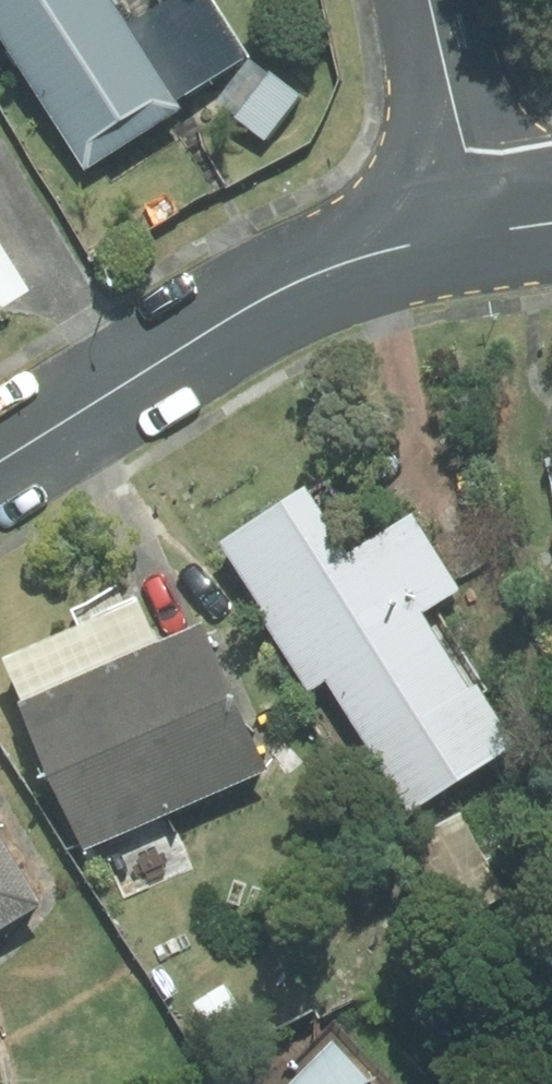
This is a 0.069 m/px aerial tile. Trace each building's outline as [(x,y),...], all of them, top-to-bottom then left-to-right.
[(83,168),(180,105),(113,0),(0,0),(0,38),(83,168)] [(258,588),(335,539),(309,498),(233,547),(258,588)] [(460,586),(412,510),(254,610),(305,690),(323,679),(380,767),(481,703),(422,610),(460,586)] [(83,849),(268,769),(203,622),(20,703),(83,849)] [(39,903),(0,837),(0,927),(39,903)] [(336,1041),(292,1083),(378,1083),(336,1041)]
